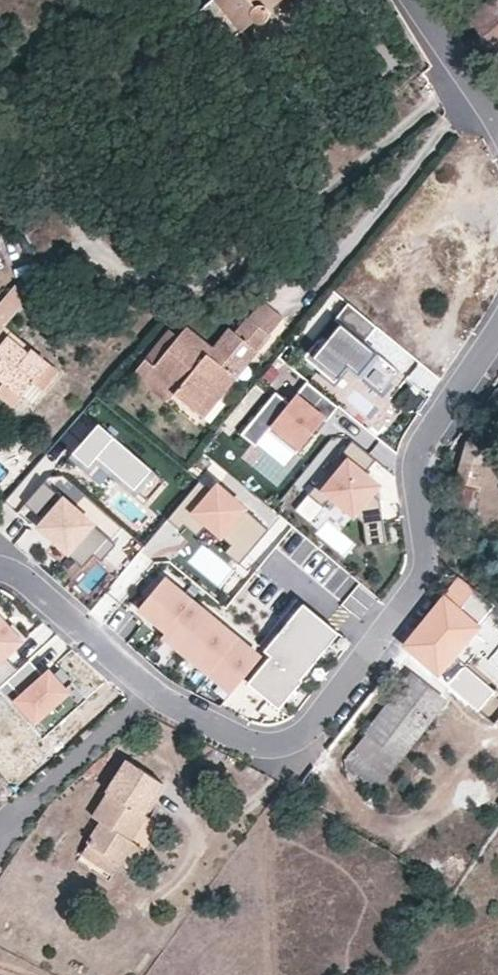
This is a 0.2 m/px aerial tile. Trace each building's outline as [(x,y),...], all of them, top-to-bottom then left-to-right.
[(237,28),(251,17),(256,20),(260,19),(264,17),(265,14),(265,10),(263,6),(271,0),(215,0),(237,28)] [(472,20),(497,50),(497,0),(494,0),(472,20)] [(467,200),(463,208),(479,220),(484,211),(467,200)] [(5,326),(30,297),(16,285),(0,303),(0,322),(5,326)] [(195,410),(210,392),(218,399),(237,377),(230,372),(251,345),(258,350),(284,317),(264,301),(237,333),(215,359),(208,353),(207,354),(181,334),(179,336),(157,363),(154,367),(150,372),(175,391),(174,393),(195,410)] [(378,327),(349,303),(336,320),(341,324),(325,344),(320,340),(305,358),(336,383),(350,366),(383,393),(401,372),(365,343),(378,327)] [(6,380),(0,387),(0,395),(14,406),(24,396),(34,384),(43,393),(60,373),(32,351),(29,354),(1,331),(5,326),(0,322),(0,376),(6,380)] [(237,333),(229,327),(213,346),(188,326),(181,334),(207,354),(208,353),(215,359),(237,333)] [(148,356),(157,363),(179,336),(170,329),(148,356)] [(258,350),(251,345),(230,372),(237,377),(258,350)] [(168,402),(174,393),(175,391),(150,372),(154,367),(147,361),(135,376),(168,402)] [(340,407),(309,381),(291,403),(277,392),(243,434),(257,446),(270,431),(298,453),(317,429),(325,419),(328,421),(340,407)] [(24,396),(33,403),(43,393),(34,384),(24,396)] [(495,389),(486,401),(497,408),(497,391),(495,389)] [(218,399),(210,392),(195,410),(204,416),(218,399)] [(387,415),(371,433),(390,450),(406,432),(387,415)] [(325,419),(317,429),(320,432),(328,421),(325,419)] [(106,465),(150,502),(167,481),(100,425),(75,455),(80,459),(90,469),(99,459),(106,465)] [(388,543),(381,499),(373,492),(379,485),(366,474),(377,459),(353,440),(310,494),(325,506),(333,497),(364,522),(368,546),(388,543)] [(456,481),(478,488),(489,447),(466,442),(456,481)] [(90,469),(80,459),(76,464),(94,480),(106,465),(99,459),(90,469)] [(449,478),(447,506),(475,510),(478,488),(456,481),(449,478)] [(214,492),(202,481),(170,519),(184,530),(188,525),(201,536),(211,524),(234,544),(228,551),(243,563),(273,528),(220,485),(214,492)] [(47,482),(27,505),(40,516),(53,502),(59,507),(42,528),(57,541),(60,538),(73,550),(69,554),(86,568),(97,555),(104,562),(119,545),(47,482)] [(381,499),(379,485),(373,492),(381,499)] [(461,576),(444,596),(406,644),(439,671),(478,624),(493,605),(461,576)] [(264,657),(167,578),(141,609),(169,632),(165,636),(235,693),(264,657)] [(303,678),(341,632),(305,603),(267,650),(273,655),(251,683),(283,709),(306,680),(303,678)] [(22,670),(9,657),(26,642),(13,628),(0,614),(0,688),(1,689),(22,670)] [(13,628),(26,642),(29,639),(17,625),(13,628)] [(45,688),(32,674),(14,691),(26,704),(20,710),(47,738),(82,705),(56,678),(45,688)] [(367,734),(402,759),(445,701),(411,675),(367,734)] [(343,781),(375,794),(402,759),(367,734),(348,759),(348,772),(343,781)] [(134,842),(128,838),(162,784),(121,758),(102,789),(105,791),(90,815),(97,820),(87,835),(92,838),(89,843),(121,863),(134,842)] [(121,863),(131,870),(145,848),(134,842),(121,863)] [(89,843),(82,855),(113,875),(121,863),(89,843)]
